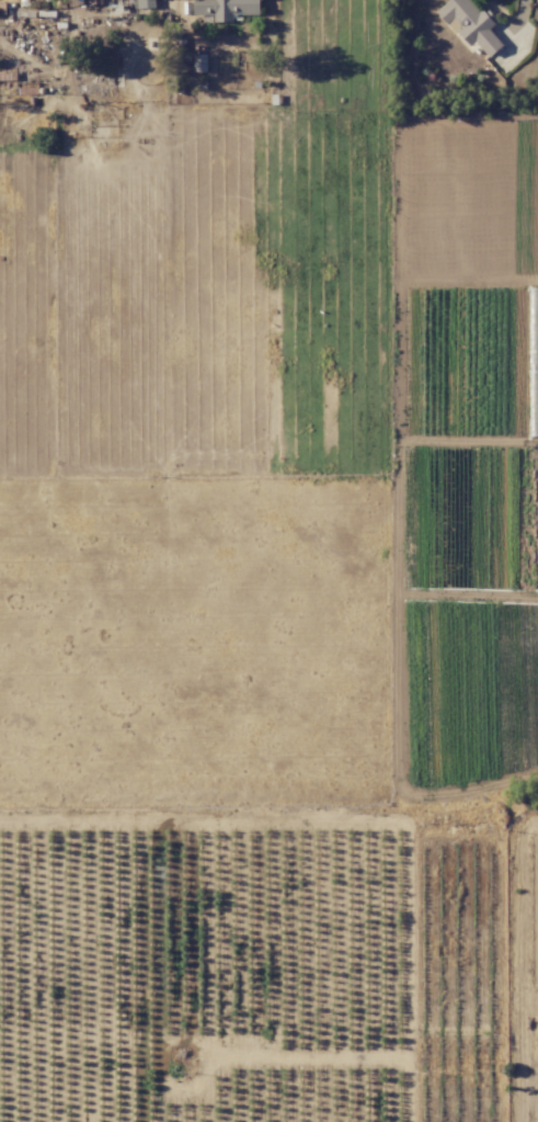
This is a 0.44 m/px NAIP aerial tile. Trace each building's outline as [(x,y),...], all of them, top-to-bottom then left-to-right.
[(137,8),(156,8),(155,0),(136,0),(137,8)] [(260,0),(193,0),(194,15),(214,15),(214,22),(236,22),(236,15),(260,15),(260,0)] [(489,57),(503,46),(490,29),(493,25),(473,0),(450,0),(438,10),(468,48),(476,41),(489,57)] [(207,71),(206,54),(193,54),(194,71),(207,71)]
